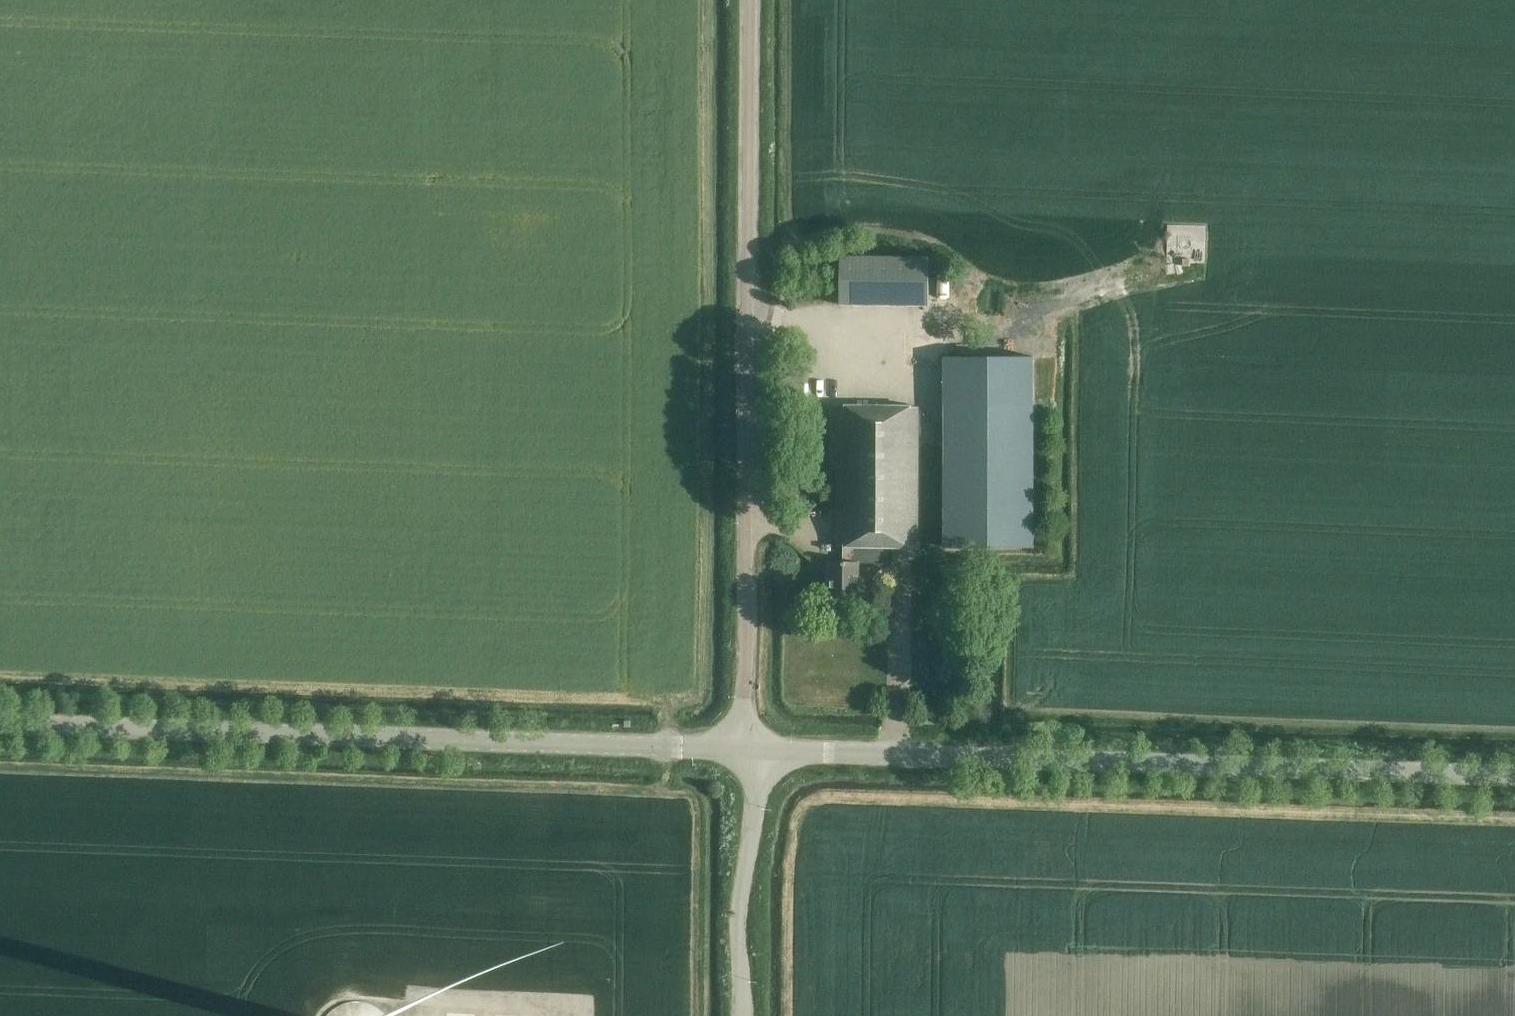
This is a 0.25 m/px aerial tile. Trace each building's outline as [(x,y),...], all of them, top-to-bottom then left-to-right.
[(929,305),(929,258),(840,259),(840,305),(929,305)] [(944,547),(1034,547),(1034,404),(944,404),(944,547)] [(920,547),(921,408),(839,408),(838,547),(844,547),(844,562),(831,562),(831,597),(861,597),(861,562),(888,562),(888,547),(920,547)]
